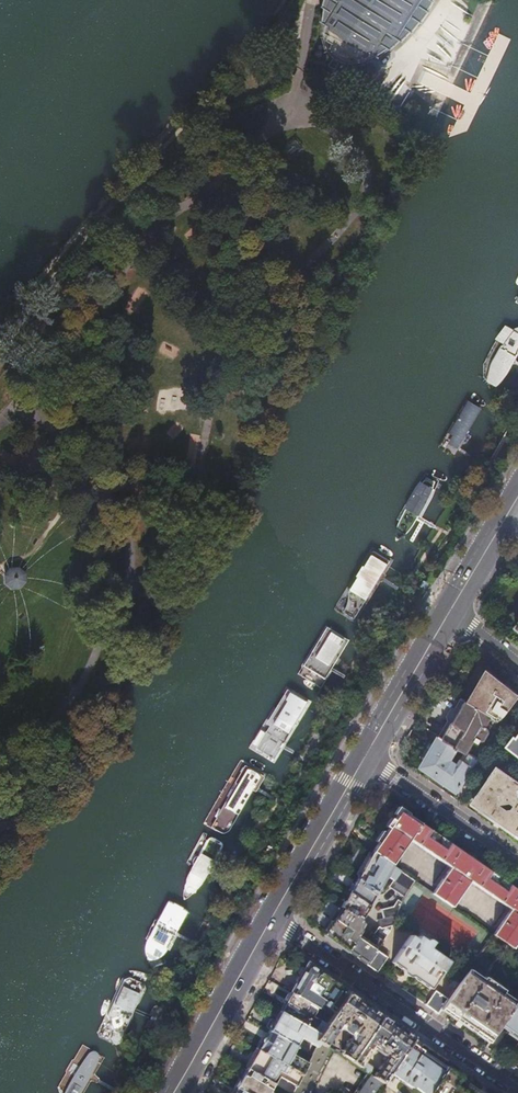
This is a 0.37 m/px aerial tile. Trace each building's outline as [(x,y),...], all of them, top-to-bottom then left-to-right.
[(330,64),(338,68),(341,63),(354,63),(360,62),(368,60),(372,59),(379,56),(388,49),(403,36),(417,22),(429,6),(433,0),(327,0),(326,5),(324,15),(324,26),(324,32),(326,41),(328,46),(330,52),(334,58),(330,64)] [(513,328),(506,325),(495,343),(484,364),(484,379),(487,383),(489,390),(498,387),(504,380),(517,354),(517,327),(513,328)] [(484,410),(471,402),(443,447),(458,457),(484,410)] [(432,481),(427,481),(422,483),(398,526),(396,536),(397,542),(401,540),(409,532),(434,488),(434,484),(432,481)] [(382,549),(373,549),(335,611),(355,624),(391,569),(393,562),(393,557),(389,552),(382,549)] [(11,570),(6,575),(7,583),(12,587),(19,586),(24,581),(23,574),(18,569),(11,570)] [(350,641),(326,628),(297,677),(321,691),(350,641)] [(493,716),(501,721),(508,715),(517,700),(517,696),(502,683),(489,674),(481,687),(472,703),(493,716)] [(314,703),(287,688),(250,750),(276,765),(314,703)] [(449,720),(440,735),(468,752),(478,736),(483,739),(487,739),(491,732),(490,730),(493,725),(489,722),(493,716),(472,703),(462,698),(456,707),(458,712),(459,713),(457,717),(455,720),(453,719),(449,720)] [(468,752),(440,735),(422,766),(440,778),(457,790),(479,758),(468,752)] [(517,737),(516,735),(509,745),(517,752),(517,737)] [(267,775),(241,761),(205,825),(222,835),(230,832),(267,775)] [(517,792),(517,791),(517,779),(499,766),(492,775),(493,776),(479,796),(479,795),(474,802),(499,819),(517,832),(517,792)] [(392,863),(409,838),(448,865),(431,890),(452,905),(470,880),(508,907),(491,932),(493,934),(513,947),(517,940),(517,890),(485,866),(446,840),(401,809),(386,831),(373,850),(392,863)] [(185,883),(183,901),(197,893),(222,848),(222,846),(221,843),(212,838),(209,839),(207,841),(205,840),(208,836),(204,833),(186,864),(191,866),(185,883)] [(401,869),(392,863),(373,850),(366,862),(357,877),(378,891),(387,875),(394,879),(401,869)] [(407,874),(401,869),(394,879),(391,883),(398,888),(407,874)] [(415,880),(407,874),(398,888),(406,894),(415,880)] [(378,891),(357,877),(353,884),(349,891),(369,906),(378,891)] [(349,891),(344,899),(341,905),(343,907),(362,919),(369,906),(349,891)] [(396,914),(401,902),(397,900),(394,905),(381,909),(383,917),(396,914)] [(189,912),(168,901),(143,944),(143,952),(147,961),(149,962),(153,963),(164,958),(189,912)] [(361,920),(362,919),(343,907),(334,921),(325,934),(335,941),(348,950),(357,936),(357,935),(358,934),(362,922),(361,920)] [(393,924),(396,914),(383,917),(377,918),(379,925),(383,927),(393,924)] [(374,933),(383,940),(391,927),(393,924),(383,927),(379,925),(374,933)] [(367,963),(376,949),(383,940),(374,933),(371,931),(365,941),(357,936),(348,950),(352,953),(363,960),(367,963)] [(430,988),(449,961),(430,947),(434,941),(431,940),(432,939),(421,931),(417,938),(410,934),(392,961),(408,972),(430,988)] [(367,963),(378,971),(387,956),(376,949),(367,963)] [(314,982),(321,971),(315,967),(308,962),(297,981),(291,992),(315,1005),(318,1001),(320,1002),(323,999),(323,998),(318,994),(322,988),(314,982)] [(517,1000),(515,998),(514,999),(469,969),(448,999),(443,1006),(452,1012),(479,1031),(491,1039),(499,1027),(517,1000)] [(331,1015),(348,990),(333,980),(321,971),(314,982),(322,988),(318,994),(323,998),(323,999),(325,1001),(323,1004),(324,1004),(329,1008),(326,1012),(331,1015)] [(147,988),(144,983),(128,977),(123,978),(120,984),(97,1035),(99,1041),(118,1048),(122,1045),(146,993),(147,988)] [(320,1041),(332,1049),(335,1045),(329,1041),(336,1029),(341,1028),(350,1034),(350,1038),(342,1050),(342,1054),(350,1059),(382,1014),(368,1004),(348,990),(331,1015),(326,1022),(319,1033),(315,1038),(320,1041)] [(443,1006),(448,999),(436,990),(426,1004),(438,1013),(443,1006)] [(281,1010),(319,1033),(326,1022),(313,1015),(318,1007),(315,1005),(291,992),(286,1001),(281,1010)] [(499,1027),(507,1032),(508,1030),(513,1034),(517,1037),(517,1000),(499,1027)] [(301,1037),(317,1047),(320,1041),(315,1038),(319,1033),(281,1010),(275,1020),(270,1029),(296,1045),(301,1037)] [(389,1071),(410,1041),(413,1036),(400,1026),(382,1014),(350,1059),(368,1072),(382,1081),(389,1071)] [(259,1048),(303,1074),(309,1063),(293,1053),(297,1046),(296,1045),(270,1029),(264,1039),(260,1045),(259,1048)] [(333,1050),(332,1049),(320,1041),(317,1047),(313,1055),(309,1063),(303,1074),(297,1085),(293,1092),(311,1092),(333,1050)] [(389,1071),(412,1087),(414,1085),(425,1092),(427,1092),(446,1065),(447,1064),(446,1063),(443,1066),(431,1058),(421,1052),(423,1050),(418,1047),(410,1041),(389,1071)] [(82,1047),(58,1089),(60,1092),(85,1092),(105,1060),(82,1047)] [(248,1067),(275,1083),(279,1076),(297,1085),(303,1074),(259,1048),(252,1060),(248,1067)] [(427,1092),(460,1092),(466,1084),(463,1081),(465,1078),(456,1072),(446,1065),(427,1092)] [(248,1092),(274,1092),(271,1091),(275,1083),(248,1067),(244,1074),(237,1086),(248,1092)] [(368,1072),(353,1092),(374,1092),(382,1081),(368,1072)] [(466,1084),(460,1092),(480,1092),(466,1084)]
